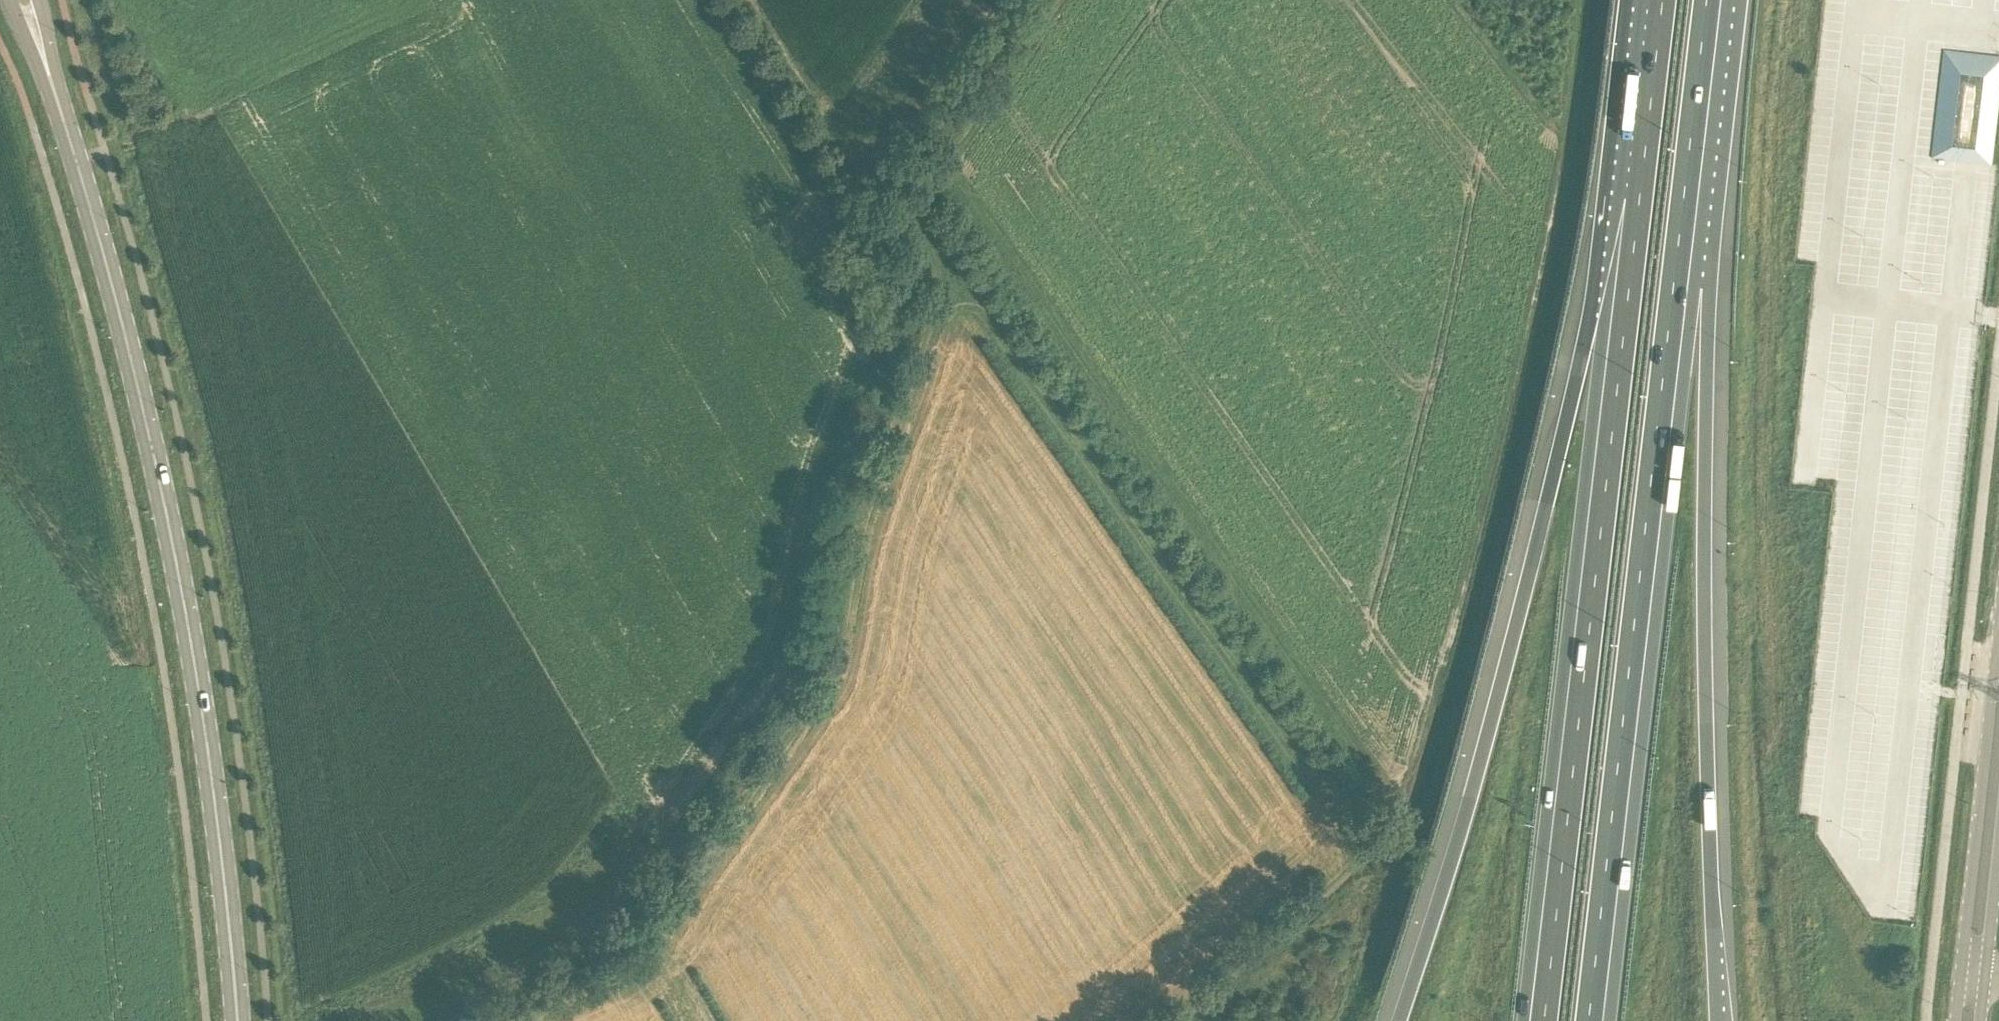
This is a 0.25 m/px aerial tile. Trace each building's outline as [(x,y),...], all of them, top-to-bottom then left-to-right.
[(1993,162),(1998,103),(1998,53),(1943,47),(1932,156),(1993,162)]
